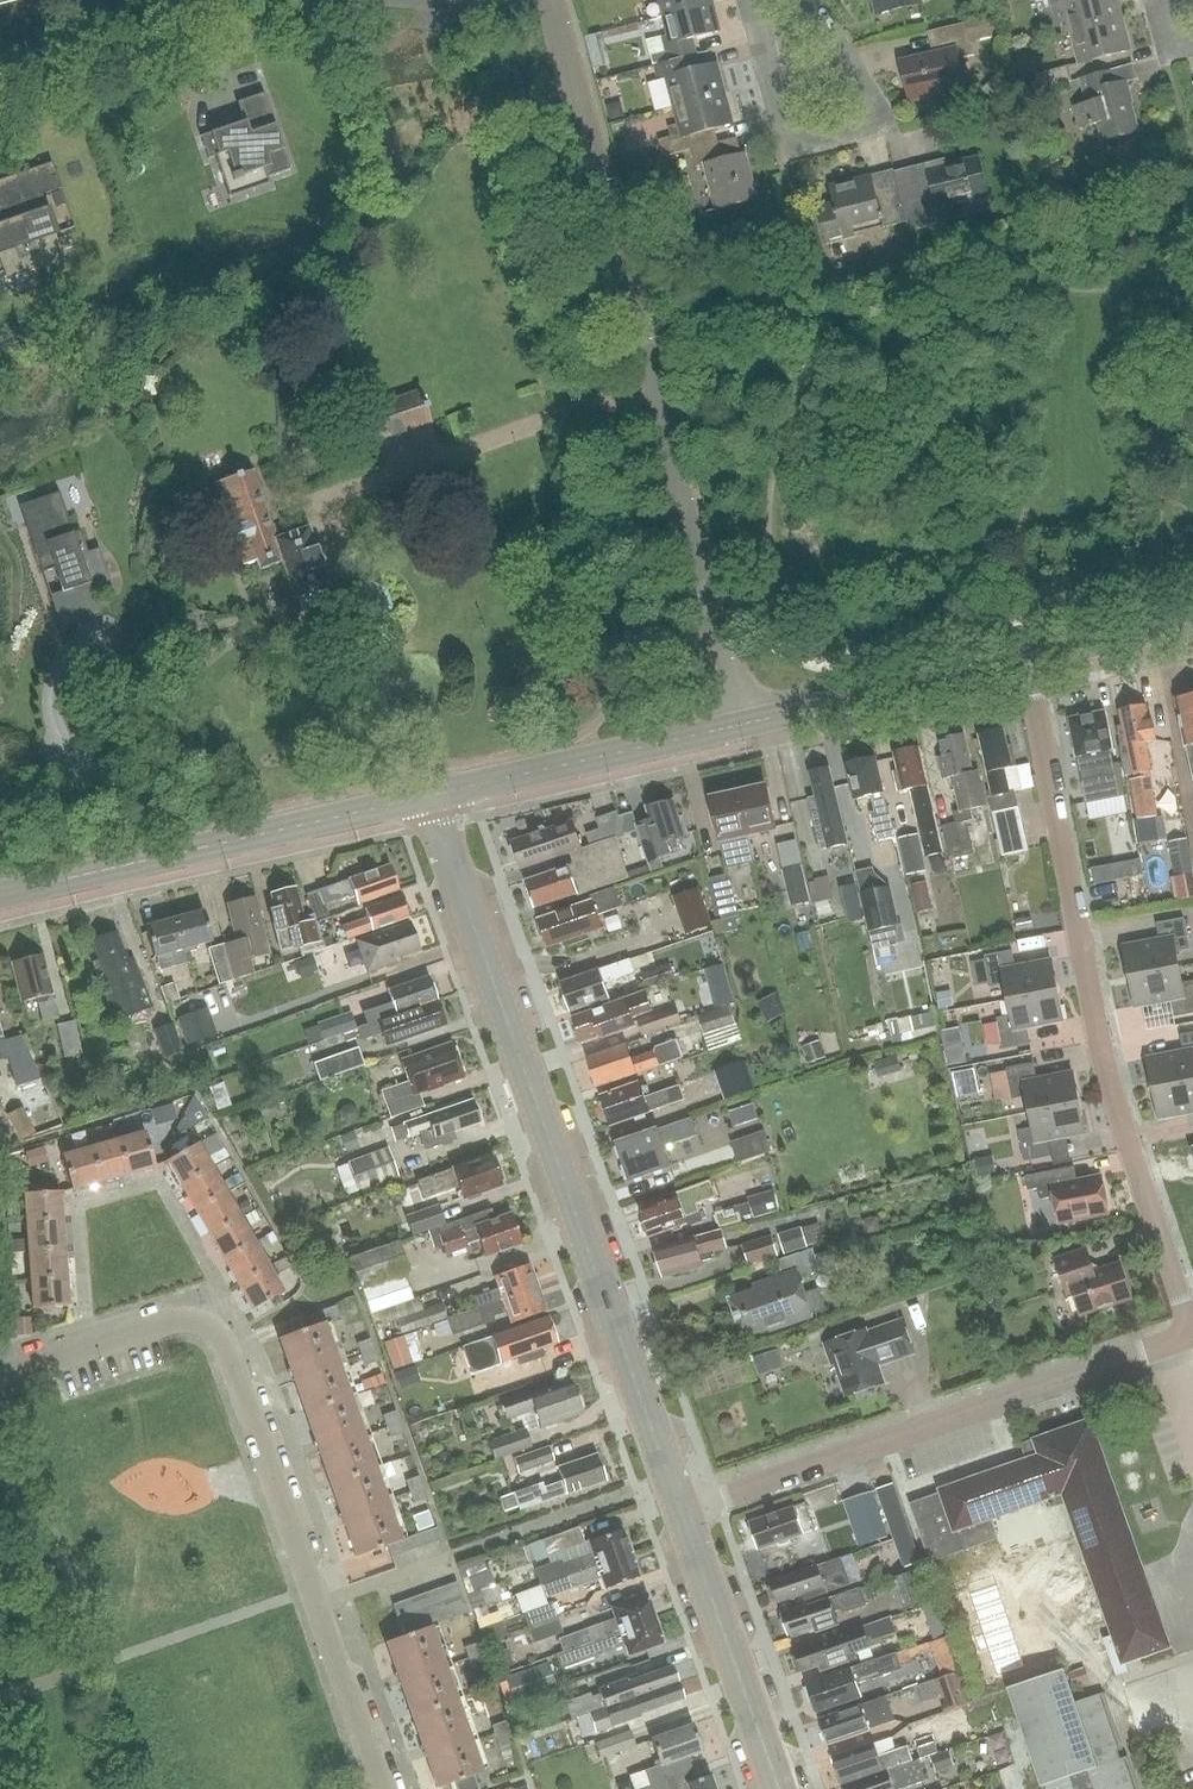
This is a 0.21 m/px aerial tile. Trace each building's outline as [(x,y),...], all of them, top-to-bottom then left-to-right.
[(715,4),(713,0),(659,0),(664,18),(715,4)] [(924,5),(922,0),(879,0),(879,3),(875,4),(878,16),(924,5)] [(1124,20),(1119,0),(1055,0),(1057,6),(1064,4),(1072,33),(1124,20)] [(653,56),(655,66),(689,58),(698,55),(693,39),(722,32),(715,4),(664,18),(669,36),(663,38),(667,53),(653,56)] [(1080,65),(1133,51),(1124,20),(1072,33),(1080,65)] [(943,52),(903,62),(912,101),(948,92),(949,98),(969,93),(961,59),(980,55),(972,22),(938,31),(943,52)] [(674,108),(726,95),(718,63),(692,70),(689,58),(655,66),(659,81),(666,79),(674,108)] [(1039,90),(1074,81),(1070,65),(1035,74),(1039,90)] [(1104,141),(1140,132),(1127,82),(1114,85),(1111,71),(1083,79),(1089,103),(1074,107),(1079,130),(1100,125),(1104,141)] [(243,120),(200,136),(208,158),(214,156),(223,181),(262,168),(265,177),(290,169),(263,92),(237,101),(243,120)] [(664,157),(691,150),(712,145),(708,131),(734,124),(726,95),(674,108),(680,133),(659,139),(664,157)] [(621,103),(606,106),(610,121),(625,117),(621,103)] [(717,210),(758,200),(746,154),(736,156),(732,140),(712,145),(691,150),(696,167),(705,165),(717,210)] [(896,172),(909,221),(911,229),(993,208),(980,157),(934,169),(933,163),(896,172)] [(6,279),(64,259),(42,194),(61,187),(52,161),(13,175),(21,199),(19,200),(2,206),(7,220),(0,222),(0,262),(6,279)] [(884,228),(909,221),(896,172),(831,189),(835,206),(819,210),(827,243),(855,235),(853,227),(881,219),(884,228)] [(421,389),(364,408),(376,443),(432,423),(421,389)] [(252,470),(215,482),(244,565),(258,560),(261,568),(282,561),(296,599),(299,598),(305,607),(328,599),(327,589),(330,588),(309,528),(276,539),(252,470)] [(38,524),(27,528),(41,573),(54,569),(62,593),(50,597),(59,628),(100,615),(91,589),(89,582),(80,555),(73,533),(69,522),(59,493),(31,502),(30,502),(38,524)] [(88,552),(80,555),(89,582),(91,589),(110,583),(99,548),(88,552)] [(383,595),(369,589),(355,594),(350,606),(354,618),(367,625),(381,620),(387,607),(383,595)] [(1178,698),(1184,725),(1180,726),(1185,747),(1191,781),(1192,781),(1192,695),(1178,698)] [(1125,775),(1131,774),(1139,772),(1140,777),(1128,779),(1135,820),(1158,816),(1149,771),(1144,742),(1156,740),(1153,721),(1149,722),(1146,705),(1135,707),(1130,705),(1122,706),(1120,710),(1119,710),(1122,727),(1117,728),(1121,747),(1119,748),(1125,775)] [(1113,764),(1112,757),(1104,713),(1089,716),(1084,713),(1078,714),(1076,718),(1071,719),(1080,772),(1086,803),(1124,796),(1118,763),(1113,764)] [(1003,730),(993,732),(988,729),(983,730),(981,734),(978,735),(998,840),(1024,835),(1019,809),(1017,809),(1014,792),(1008,793),(1003,770),(1015,767),(1011,746),(1007,747),(1003,730)] [(952,777),(957,800),(960,813),(954,814),(956,824),(943,827),(951,860),(975,855),(968,822),(974,821),(971,810),(986,807),(978,772),(971,773),(963,735),(938,740),(942,757),(938,758),(942,779),(952,777)] [(941,852),(937,835),(931,810),(918,748),(914,749),(910,746),(906,747),(904,751),(893,754),(897,771),(893,772),(897,793),(909,790),(915,814),(920,839),(924,856),(941,852)] [(886,798),(884,799),(875,759),(859,761),(855,759),(851,760),(848,764),(844,765),(852,800),(872,796),(875,813),(871,814),(877,840),(896,836),(889,810),(888,810),(886,798)] [(820,844),(827,843),(828,847),(846,843),(829,769),(825,769),(821,767),(817,768),(814,772),(809,773),(815,797),(809,798),(813,819),(820,844)] [(747,834),(775,827),(766,788),(738,794),(747,834)] [(750,845),(747,834),(738,794),(710,800),(719,840),(726,838),(731,859),(741,857),(739,848),(750,845)] [(639,831),(652,872),(664,869),(660,858),(684,851),(680,838),(688,835),(683,818),(678,819),(672,800),(647,808),(651,821),(637,825),(633,813),(619,818),(625,835),(639,831)] [(625,835),(619,818),(617,813),(597,820),(600,830),(587,834),(591,847),(617,838),(625,835)] [(521,869),(581,849),(576,835),(569,837),(567,831),(551,836),(549,830),(547,831),(542,828),(535,830),(534,835),(512,842),(513,844),(509,849),(512,856),(517,856),(521,869)] [(923,872),(915,833),(900,836),(908,876),(923,872)] [(591,847),(570,853),(574,864),(525,881),(535,908),(577,893),(629,876),(628,872),(617,838),(591,847)] [(1187,839),(1169,842),(1176,878),(1171,879),(1176,901),(1192,898),(1192,869),(1187,839)] [(743,865),(754,863),(750,845),(739,848),(741,857),(743,865)] [(358,902),(397,889),(388,865),(305,893),(314,917),(328,912),(325,902),(354,892),(358,902)] [(791,907),(811,902),(802,866),(782,870),(791,907)] [(874,866),(855,870),(869,929),(899,922),(890,885),(879,888),(874,866)] [(1111,866),(1091,870),(1094,886),(1114,882),(1111,866)] [(634,870),(628,872),(629,876),(630,878),(636,876),(634,870)] [(717,919),(738,915),(729,874),(707,879),(717,919)] [(921,910),(940,907),(936,878),(917,881),(921,910)] [(301,953),(324,947),(313,915),(304,917),(296,887),(271,893),(275,908),(271,909),(281,950),(299,946),(301,953)] [(696,887),(672,895),(685,932),(709,924),(696,887)] [(567,946),(587,939),(586,934),(602,928),(598,916),(621,908),(615,889),(590,897),(591,902),(539,920),(540,923),(538,928),(540,935),(544,937),(548,947),(565,941),(567,946)] [(406,913),(409,909),(407,902),(402,900),(400,896),(366,908),(368,917),(343,925),(347,937),(407,915),(406,913)] [(225,945),(236,980),(253,974),(248,955),(268,950),(254,897),(228,904),(237,941),(225,945)] [(828,900),(815,904),(819,916),(832,913),(828,900)] [(186,961),(191,960),(188,951),(195,949),(194,944),(212,939),(204,909),(175,917),(186,961)] [(174,964),(186,961),(175,917),(146,924),(154,954),(170,950),(174,964)] [(1032,918),(1016,921),(1018,932),(1034,929),(1032,918)] [(1129,977),(1179,968),(1176,952),(1190,950),(1184,918),(1156,923),(1159,941),(1123,947),(1129,977)] [(356,939),(364,963),(367,971),(396,961),(394,957),(418,948),(408,921),(356,939)] [(92,940),(101,963),(102,966),(99,967),(106,986),(103,987),(116,1020),(152,1006),(133,956),(127,958),(117,931),(92,940)] [(221,984),(236,980),(225,945),(210,949),(221,984)] [(1016,968),(1015,963),(1012,951),(984,956),(990,987),(1004,985),(1007,1001),(1057,991),(1052,961),(1016,968)] [(13,961),(14,963),(23,1000),(37,997),(43,1020),(57,1016),(51,992),(54,992),(50,979),(47,976),(41,954),(13,961)] [(312,956),(295,962),(300,977),(317,971),(312,956)] [(604,984),(634,973),(630,960),(561,984),(566,997),(563,1001),(565,1007),(570,1010),(571,1012),(610,999),(604,984)] [(669,963),(641,973),(645,986),(673,976),(669,963)] [(704,969),(714,1008),(734,1003),(724,964),(704,969)] [(1129,977),(1134,1007),(1170,1000),(1174,1017),(1192,1013),(1192,981),(1182,983),(1179,968),(1129,977)] [(367,1022),(367,1024),(378,1020),(378,1019),(436,999),(428,975),(387,989),(391,1002),(363,1011),(367,1022)] [(167,1005),(180,1000),(174,984),(161,989),(167,1005)] [(951,991),(936,994),(939,1009),(954,1007),(951,991)] [(1057,991),(1007,1001),(1010,1016),(996,1019),(1002,1050),(1030,1044),(1027,1027),(1063,1020),(1057,991)] [(636,1014),(635,1012),(650,1006),(646,993),(625,1000),(573,1018),(582,1042),(597,1037),(604,1038),(635,1028),(631,1016),(636,1014)] [(778,996),(759,1005),(767,1023),(786,1014),(778,996)] [(361,1039),(379,1033),(384,1045),(444,1024),(436,999),(378,1019),(378,1020),(367,1024),(357,1028),(361,1039)] [(639,1019),(645,1034),(682,1021),(677,1006),(639,1019)] [(703,1036),(732,1026),(726,1007),(696,1017),(703,1036)] [(208,1008),(177,1018),(187,1045),(217,1035),(208,1008)] [(352,1030),(356,1029),(351,1012),(317,1024),(323,1041),(343,1034),(352,1030)] [(72,1019),(56,1023),(64,1056),(80,1053),(72,1019)] [(905,1033),(899,1035),(895,1019),(887,1021),(892,1046),(935,1031),(934,1028),(910,1033),(909,1031),(905,1032),(905,1033)] [(9,1056),(16,1084),(41,1077),(20,1033),(4,1038),(2,1030),(0,1023),(0,1058),(9,1056)] [(171,1025),(155,1030),(164,1057),(181,1052),(171,1025)] [(352,1030),(343,1034),(345,1042),(355,1038),(352,1030)] [(1192,1081),(1192,1032),(1180,1035),(1183,1052),(1147,1059),(1153,1089),(1192,1081)] [(660,1066),(682,1058),(676,1040),(657,1047),(654,1051),(631,1059),(626,1045),(587,1058),(597,1088),(641,1073),(660,1066)] [(820,1041),(802,1048),(808,1065),(826,1059),(820,1041)] [(419,1091),(463,1075),(451,1043),(401,1060),(408,1080),(381,1090),(390,1117),(424,1105),(419,1091)] [(222,1044),(211,1048),(214,1057),(225,1053),(222,1044)] [(318,1078),(363,1062),(357,1044),(312,1060),(318,1078)] [(965,1056),(963,1045),(946,1049),(949,1060),(965,1056)] [(209,1054),(197,1058),(200,1069),(212,1065),(209,1054)] [(899,1056),(873,1064),(877,1078),(903,1070),(899,1056)] [(753,1089),(743,1060),(714,1070),(724,1100),(753,1089)] [(1029,1113),(1079,1103),(1073,1073),(1037,1080),(1034,1063),(1006,1068),(1012,1100),(1026,1097),(1029,1113)] [(974,1070),(955,1074),(958,1089),(977,1086),(974,1070)] [(1158,1119),(1192,1113),(1192,1117),(1192,1081),(1153,1089),(1158,1119)] [(611,1126),(673,1105),(686,1101),(681,1086),(644,1099),(639,1084),(601,1097),(611,1126)] [(193,1095),(172,1133),(174,1137),(185,1130),(186,1131),(207,1119),(193,1095)] [(272,1100),(256,1106),(260,1118),(276,1112),(272,1100)] [(478,1117),(479,1113),(477,1106),(473,1104),(472,1100),(387,1128),(392,1141),(418,1132),(423,1149),(440,1143),(444,1145),(449,1143),(450,1140),(455,1138),(452,1130),(479,1121),(478,1117)] [(173,1103),(150,1110),(155,1126),(177,1119),(173,1103)] [(1079,1103),(1029,1113),(1032,1128),(1018,1131),(1024,1162),(1052,1157),(1049,1140),(1085,1133),(1079,1103)] [(25,1108),(13,1113),(25,1139),(37,1133),(25,1108)] [(663,1149),(697,1137),(691,1118),(617,1144),(624,1166),(623,1169),(625,1176),(629,1177),(630,1181),(669,1167),(663,1149)] [(355,1131),(341,1136),(346,1150),(360,1144),(355,1131)] [(128,1173),(155,1166),(146,1132),(118,1140),(128,1173)] [(215,1133),(167,1161),(168,1162),(182,1186),(213,1168),(230,1159),(215,1133)] [(745,1139),(718,1148),(724,1166),(751,1157),(745,1139)] [(100,1181),(128,1173),(118,1140),(91,1147),(100,1181)] [(72,1189),(100,1181),(91,1147),(63,1155),(72,1189)] [(347,1164),(346,1164),(355,1190),(397,1174),(386,1147),(346,1162),(347,1164)] [(46,1149),(28,1154),(31,1165),(49,1160),(46,1149)] [(499,1180),(502,1178),(498,1168),(495,1169),(490,1154),(418,1181),(423,1198),(459,1186),(463,1198),(467,1197),(467,1199),(480,1194),(479,1192),(500,1184),(499,1180)] [(992,1156),(975,1160),(978,1178),(996,1175),(992,1156)] [(12,1160),(2,1162),(4,1172),(14,1170),(12,1160)] [(213,1168),(182,1186),(196,1211),(227,1193),(226,1191),(222,1184),(213,1168)] [(1065,1183),(1062,1169),(1025,1176),(1028,1191),(1038,1189),(1040,1200),(1054,1197),(1059,1223),(1108,1214),(1101,1176),(1065,1183)] [(238,1175),(224,1182),(228,1190),(242,1182),(238,1175)] [(697,1206),(717,1198),(710,1181),(660,1199),(662,1202),(640,1210),(644,1222),(642,1227),(643,1231),(649,1234),(650,1237),(671,1229),(676,1232),(680,1230),(683,1226),(687,1224),(685,1219),(699,1212),(697,1206)] [(27,1223),(63,1221),(61,1191),(25,1194),(27,1223)] [(774,1192),(748,1199),(753,1218),(779,1211),(774,1192)] [(227,1193),(196,1211),(210,1236),(242,1217),(227,1193)] [(279,1194),(270,1197),(274,1208),(283,1204),(279,1194)] [(247,1201),(238,1206),(244,1216),(253,1211),(247,1201)] [(438,1204),(405,1216),(412,1236),(445,1224),(438,1204)] [(720,1228),(743,1221),(738,1206),(715,1212),(720,1228)] [(511,1213),(494,1219),(491,1210),(429,1232),(435,1249),(444,1246),(447,1255),(469,1247),(468,1245),(479,1241),(484,1257),(522,1244),(511,1213)] [(255,1211),(245,1217),(250,1226),(260,1220),(255,1211)] [(242,1217),(210,1236),(224,1260),(256,1242),(252,1236),(242,1217)] [(30,1252),(65,1249),(63,1221),(27,1223),(29,1239),(30,1252)] [(802,1227),(779,1234),(786,1254),(808,1247),(802,1227)] [(273,1232),(256,1242),(260,1250),(278,1240),(273,1232)] [(714,1252),(727,1249),(721,1232),(654,1250),(658,1262),(655,1266),(657,1272),(663,1274),(664,1277),(687,1271),(691,1274),(696,1273),(697,1270),(703,1267),(702,1263),(716,1259),(714,1252)] [(771,1237),(742,1246),(748,1265),(777,1256),(771,1237)] [(29,1239),(8,1241),(9,1253),(30,1252),(29,1239)] [(256,1242),(224,1260),(239,1285),(270,1267),(260,1250),(256,1242)] [(399,1243),(351,1260),(360,1286),(408,1269),(399,1243)] [(812,1317),(811,1314),(826,1309),(819,1290),(806,1295),(801,1277),(818,1271),(811,1248),(776,1260),(781,1276),(753,1286),(755,1290),(729,1299),(741,1337),(768,1328),(769,1332),(812,1317)] [(32,1280),(67,1277),(65,1249),(30,1252),(32,1280)] [(1068,1280),(1080,1316),(1098,1310),(1100,1314),(1113,1310),(1112,1305),(1131,1299),(1120,1263),(1094,1272),(1086,1249),(1055,1259),(1062,1282),(1068,1280)] [(286,1258),(273,1265),(279,1274),(292,1267),(286,1258)] [(477,1308),(536,1286),(528,1263),(493,1275),(498,1288),(473,1297),(477,1308)] [(270,1267),(239,1285),(253,1310),(285,1292),(275,1276),(270,1267)] [(34,1309),(69,1306),(67,1277),(32,1280),(34,1309)] [(510,1322),(545,1310),(536,1286),(477,1308),(446,1319),(452,1334),(494,1320),(492,1315),(506,1310),(510,1322)] [(413,1300),(377,1312),(382,1325),(397,1320),(401,1331),(446,1316),(442,1305),(424,1311),(419,1298),(413,1300)] [(312,1327),(279,1339),(291,1375),(338,1359),(325,1324),(341,1318),(336,1306),(308,1316),(312,1327)] [(474,1371),(499,1362),(517,1356),(518,1359),(536,1353),(535,1349),(556,1342),(547,1316),(465,1346),(474,1371)] [(31,1317),(15,1318),(16,1335),(31,1334),(31,1317)] [(838,1363),(849,1396),(883,1384),(876,1365),(914,1352),(904,1322),(866,1335),(864,1330),(825,1344),(832,1365),(838,1363)] [(407,1333),(383,1342),(393,1368),(417,1360),(407,1333)] [(360,1354),(374,1349),(371,1338),(357,1343),(360,1354)] [(374,1349),(360,1354),(365,1366),(378,1361),(374,1349)] [(777,1350),(754,1358),(758,1371),(781,1363),(777,1350)] [(338,1359),(291,1375),(304,1412),(351,1396),(338,1359)] [(415,1366),(395,1373),(400,1388),(420,1381),(415,1366)] [(381,1374),(374,1376),(378,1387),(385,1384),(381,1374)] [(374,1376),(360,1382),(361,1384),(363,1391),(372,1388),(372,1389),(378,1387),(374,1376)] [(580,1410),(583,1405),(580,1397),(575,1395),(569,1380),(529,1395),(527,1390),(499,1400),(506,1419),(533,1409),(539,1427),(542,1427),(546,1429),(554,1426),(556,1422),(581,1413),(580,1410)] [(361,1384),(351,1387),(354,1394),(363,1391),(361,1384)] [(351,1396),(304,1412),(317,1449),(363,1432),(351,1396)] [(394,1412),(382,1416),(386,1427),(398,1423),(394,1412)] [(720,1425),(720,1431),(724,1435),(730,1435),(734,1431),(734,1425),(730,1420),(724,1420),(720,1425)] [(1125,1662),(1171,1646),(1164,1628),(1162,1629),(1095,1438),(1097,1437),(1091,1420),(1023,1444),(1029,1460),(940,1491),(941,1493),(909,1504),(929,1562),(996,1538),(989,1518),(1063,1492),(1114,1636),(1103,1640),(1116,1677),(1129,1673),(1125,1662)] [(398,1423),(386,1427),(389,1437),(401,1433),(398,1423)] [(488,1443),(494,1459),(530,1446),(525,1430),(488,1443)] [(363,1432),(317,1449),(330,1485),(376,1469),(363,1432)] [(513,1460),(518,1472),(554,1459),(549,1447),(513,1460)] [(519,1509),(604,1480),(595,1454),(557,1467),(561,1481),(544,1487),(542,1482),(513,1492),(519,1509)] [(376,1469),(330,1485),(343,1522),(389,1506),(376,1469)] [(419,1477),(405,1482),(409,1493),(423,1487),(419,1477)] [(892,1538),(908,1533),(899,1506),(891,1484),(875,1490),(882,1512),(892,1538)] [(423,1487),(409,1493),(412,1503),(427,1498),(423,1487)] [(873,1492),(850,1499),(861,1533),(884,1525),(873,1492)] [(819,1509),(830,1536),(854,1526),(843,1499),(819,1509)] [(814,1527),(808,1512),(805,1501),(790,1506),(791,1507),(749,1521),(750,1524),(748,1529),(751,1537),(756,1539),(758,1547),(777,1541),(781,1542),(786,1540),(788,1536),(814,1527)] [(389,1506),(343,1522),(356,1559),(387,1548),(391,1559),(442,1541),(437,1528),(402,1541),(389,1506)] [(578,1527),(541,1541),(547,1556),(584,1542),(578,1527)] [(541,1584),(630,1552),(622,1528),(588,1540),(592,1552),(563,1563),(562,1561),(536,1570),(541,1584)] [(630,1552),(541,1584),(546,1598),(572,1589),(571,1588),(601,1577),(605,1588),(639,1576),(630,1552)] [(850,1585),(841,1559),(771,1582),(772,1585),(770,1590),(772,1598),(777,1600),(778,1603),(804,1594),(806,1600),(850,1585)] [(466,1577),(462,1579),(467,1593),(472,1592),(488,1586),(489,1586),(484,1571),(466,1577)] [(985,1580),(957,1590),(971,1629),(963,1632),(967,1646),(976,1643),(985,1670),(1012,1661),(985,1580)] [(922,1583),(892,1593),(898,1612),(928,1601),(922,1583)] [(833,1611),(837,1610),(846,1612),(865,1605),(859,1588),(782,1613),(783,1616),(780,1620),(783,1628),(788,1630),(789,1633),(814,1625),(816,1631),(838,1624),(833,1611)] [(586,1627),(558,1637),(563,1651),(580,1645),(591,1641),(654,1618),(645,1593),(611,1606),(615,1617),(586,1627)] [(552,1604),(524,1614),(528,1625),(556,1615),(552,1604)] [(484,1616),(493,1638),(513,1629),(504,1608),(484,1616)] [(556,1615),(528,1625),(532,1639),(561,1629),(556,1615)] [(871,1647),(868,1641),(900,1630),(895,1615),(794,1650),(795,1654),(793,1657),(795,1664),(801,1667),(802,1670),(828,1661),(830,1667),(849,1660),(847,1654),(871,1647)] [(563,1651),(556,1653),(560,1667),(625,1643),(628,1654),(662,1642),(654,1618),(591,1641),(580,1645),(563,1651)] [(399,1680),(445,1663),(432,1626),(429,1628),(416,1632),(403,1637),(386,1643),(399,1680)] [(500,1642),(491,1645),(499,1670),(513,1666),(507,1649),(503,1650),(500,1642)] [(479,1643),(463,1648),(467,1659),(482,1654),(479,1643)] [(816,1712),(861,1696),(856,1683),(872,1677),(901,1667),(896,1651),(867,1661),(806,1683),(816,1712)] [(482,1654),(467,1659),(471,1670),(486,1664),(482,1654)] [(411,1716),(458,1700),(445,1663),(399,1680),(411,1716)] [(546,1664),(506,1679),(514,1700),(554,1686),(546,1664)] [(590,1692),(565,1702),(571,1719),(576,1717),(604,1707),(676,1681),(671,1666),(627,1682),(626,1678),(598,1688),(599,1693),(592,1696),(590,1692)] [(1094,1695),(1075,1701),(1064,1669),(1008,1688),(1043,1788),(1127,1788),(1094,1695)] [(1072,1687),(1089,1682),(1084,1669),(1068,1675),(1072,1687)] [(958,1671),(932,1680),(938,1697),(943,1713),(969,1704),(958,1671)] [(604,1707),(576,1717),(582,1736),(611,1725),(639,1715),(638,1712),(681,1696),(676,1683),(676,1681),(604,1707)] [(828,1743),(893,1720),(885,1695),(819,1719),(822,1727),(821,1730),(822,1736),(826,1737),(828,1743)] [(424,1753),(471,1736),(458,1700),(411,1716),(424,1753)] [(947,1739),(978,1728),(974,1715),(942,1726),(947,1739)] [(502,1721),(491,1725),(496,1740),(507,1736),(502,1721)] [(695,1771),(690,1756),(702,1751),(692,1726),(652,1740),(662,1766),(645,1772),(643,1766),(628,1771),(634,1788),(645,1788),(667,1781),(685,1775),(695,1771)] [(630,1731),(596,1744),(600,1757),(635,1745),(630,1731)] [(454,1783),(483,1773),(484,1773),(471,1736),(424,1753),(437,1788),(438,1788),(454,1783)] [(507,1736),(496,1740),(501,1755),(509,1752),(507,1746),(510,1745),(507,1736)] [(934,1742),(918,1748),(921,1759),(938,1753),(934,1742)] [(875,1744),(833,1758),(837,1770),(835,1773),(837,1778),(840,1779),(842,1784),(913,1761),(908,1746),(879,1756),(875,1744)] [(949,1752),(931,1758),(935,1768),(936,1772),(954,1767),(949,1752)] [(843,1787),(843,1788),(904,1788),(926,1781),(919,1761),(843,1787)] [(483,1773),(454,1783),(456,1788),(489,1788),(483,1773)] [(667,1781),(670,1788),(715,1788),(710,1775),(688,1783),(685,1775),(667,1781)]
